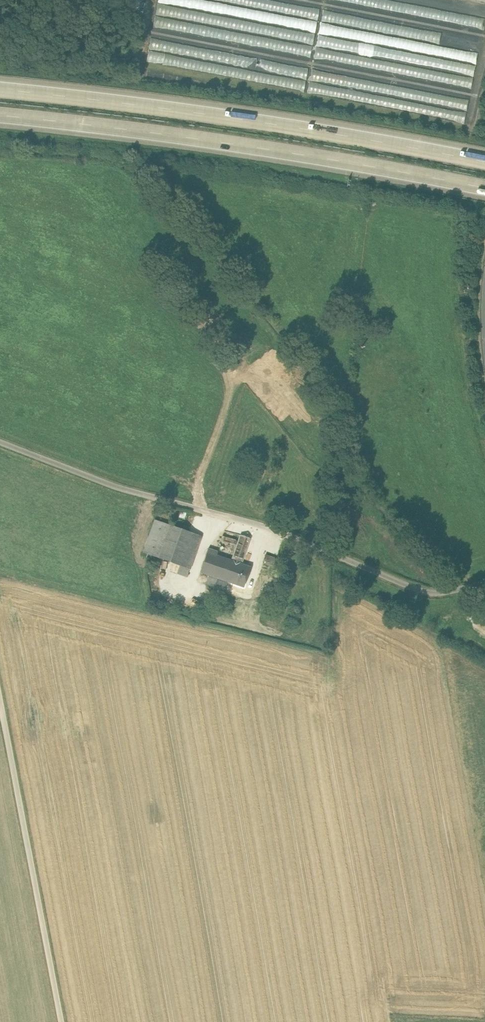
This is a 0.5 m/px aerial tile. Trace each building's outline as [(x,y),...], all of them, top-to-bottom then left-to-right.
[(325,1),(484,27),(484,20),(484,15),(397,0),(325,0),(325,1)] [(316,43),(156,18),(153,33),(473,83),(478,51),(441,45),(443,29),(321,10),(316,43)] [(463,108),(466,95),(155,41),(153,50),(151,50),(149,62),(305,90),(306,81),(463,108)] [(170,525),(155,520),(143,552),(159,558),(159,557),(170,525)] [(192,533),(170,525),(159,557),(159,558),(180,565),(181,565),(192,533)] [(192,533),(181,565),(190,568),(201,535),(192,533)] [(240,535),(232,560),(234,561),(241,564),(250,538),(240,535)] [(218,551),(208,548),(200,572),(209,575),(227,581),(234,561),(232,560),(217,555),(218,551)] [(276,557),(266,554),(264,561),(274,564),(276,557)] [(241,564),(234,561),(227,581),(244,587),(251,567),(241,564)] [(181,565),(180,565),(178,572),(187,576),(190,568),(181,565)] [(227,581),(209,575),(206,585),(224,591),(227,581)]
